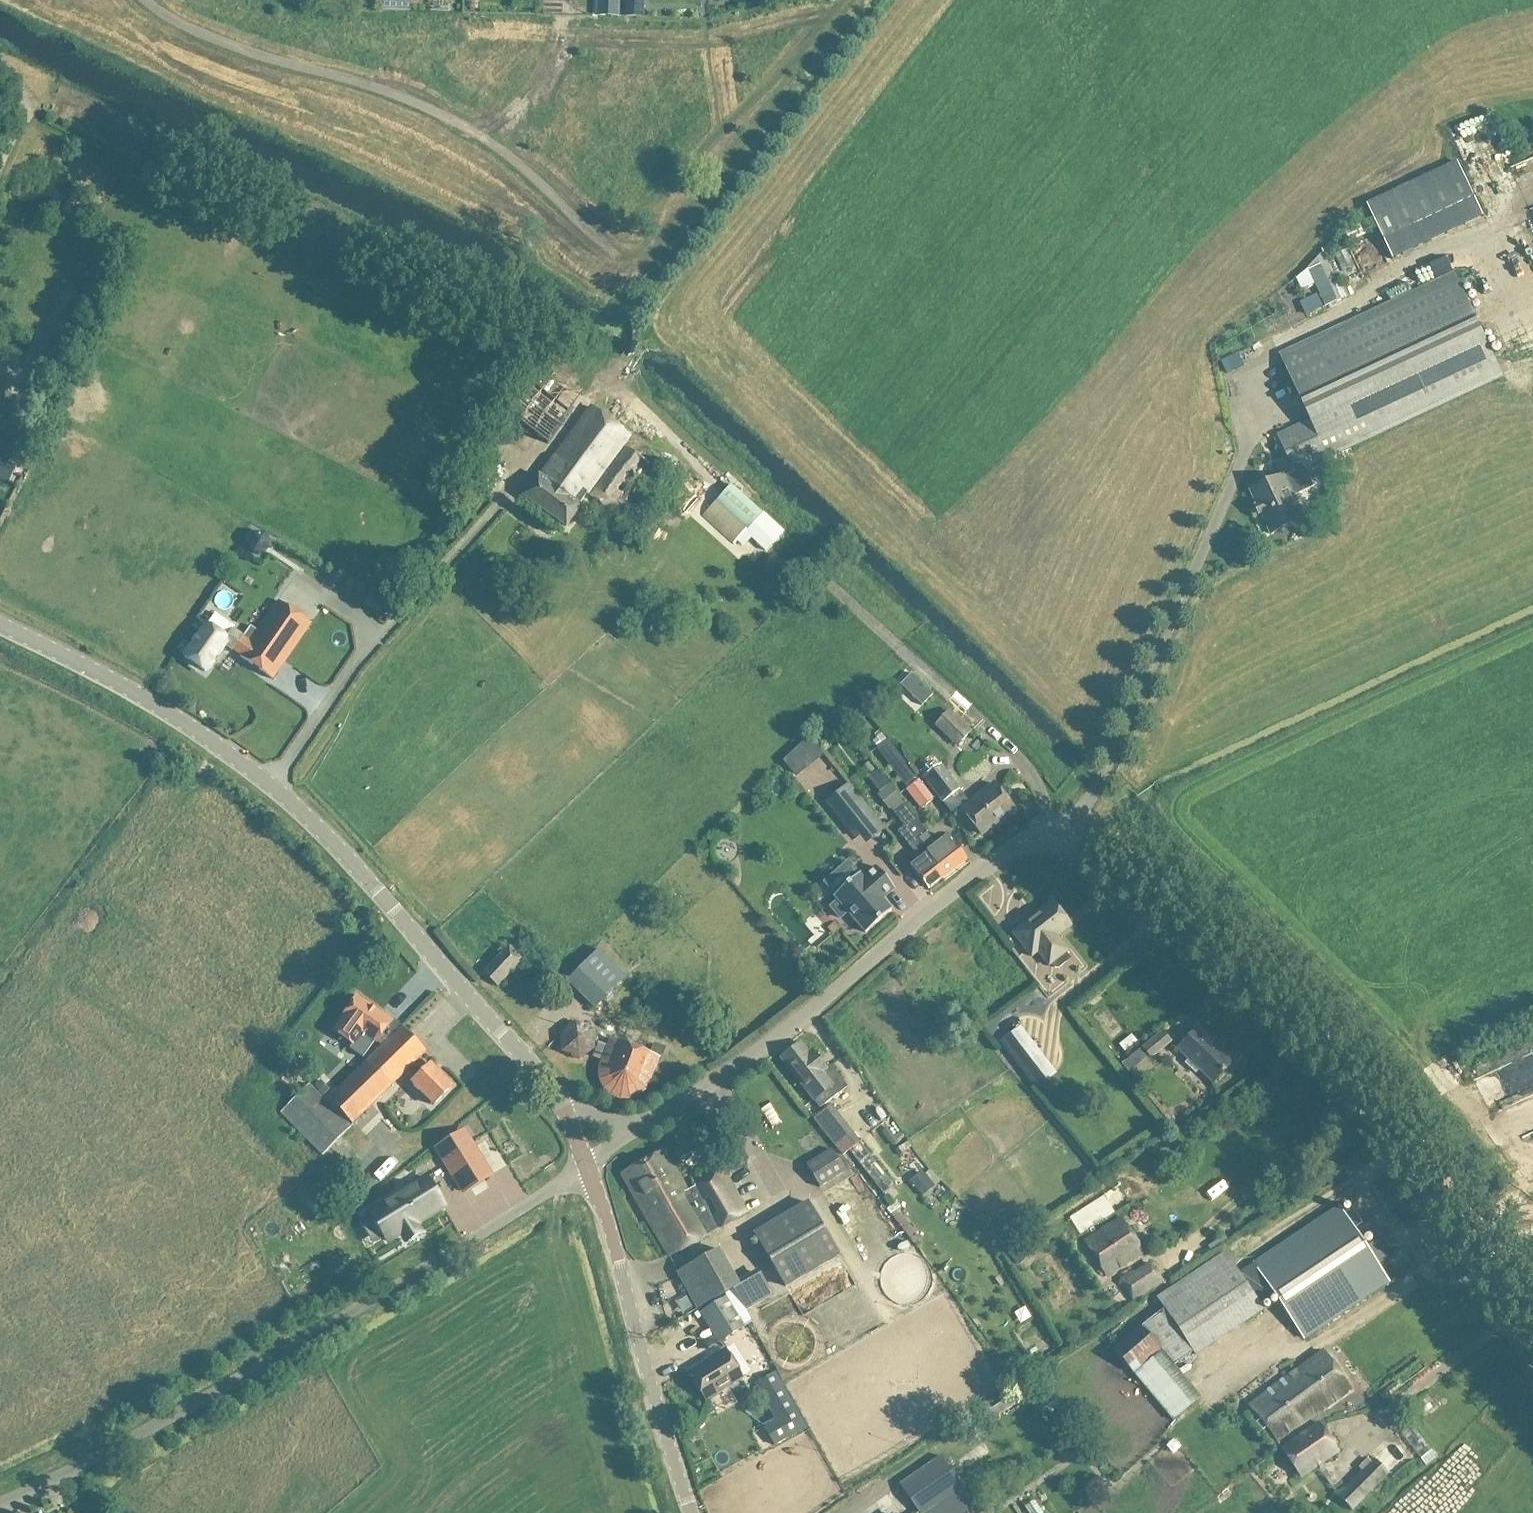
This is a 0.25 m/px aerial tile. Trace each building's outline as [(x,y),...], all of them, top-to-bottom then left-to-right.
[(382,9),(409,10),(409,0),(382,0),(382,9)] [(1457,161),(1366,204),(1392,258),(1483,216),(1457,161)] [(1323,254),(1304,262),(1319,300),(1338,292),(1323,254)] [(1277,435),(1294,472),(1284,476),(1284,475),(1270,481),(1271,484),(1265,487),(1264,484),(1250,490),(1257,505),(1255,506),(1259,515),(1261,514),(1270,534),(1304,518),(1294,496),(1314,487),(1304,467),(1502,375),(1455,274),(1280,355),(1310,420),(1277,435)] [(584,393),(544,364),(507,415),(547,444),(564,432),(566,416),(584,393)] [(1280,372),(1267,378),(1271,388),(1285,381),(1280,372)] [(577,503),(628,435),(591,407),(540,476),(538,474),(523,495),(566,526),(580,505),(577,503)] [(625,446),(589,495),(624,520),(660,472),(625,446)] [(252,552),(263,553),(267,547),(269,543),(264,533),(253,533),(251,537),(247,542),(252,552)] [(600,556),(597,557),(594,548),(585,551),(592,570),(603,567),(600,556)] [(365,592),(358,600),(374,613),(381,605),(365,592)] [(184,657),(204,671),(223,643),(240,654),(239,656),(272,678),(310,623),(267,593),(239,634),(232,629),(226,637),(206,624),(184,657)] [(904,668),(888,686),(933,726),(934,724),(957,746),(970,732),(972,731),(904,668)] [(844,707),(837,713),(849,728),(856,722),(844,707)] [(881,733),(872,741),(877,747),(876,748),(906,787),(905,789),(920,808),(933,798),(919,778),(887,739),(886,738),(885,739),(881,733)] [(969,803),(939,764),(932,754),(915,765),(953,816),(961,809),(981,834),(1013,809),(993,783),(969,803)] [(847,783),(828,798),(857,834),(877,819),(847,783)] [(919,839),(925,833),(927,831),(904,804),(893,814),(903,826),(897,831),(917,858),(909,864),(928,888),(942,877),(924,853),(926,851),(923,844),(919,839)] [(934,845),(925,833),(919,839),(923,844),(926,851),(924,853),(942,877),(966,858),(948,834),(934,845)] [(875,866),(863,876),(859,872),(833,895),(837,900),(830,906),(839,917),(846,911),(864,932),(891,909),(880,897),(886,892),(888,893),(894,888),(875,866)] [(1052,899),(1043,886),(1003,910),(1011,924),(1052,899)] [(1070,925),(1066,920),(1051,901),(1012,932),(1030,956),(1037,951),(1048,965),(1050,963),(1054,967),(1058,967),(1069,958),(1064,952),(1067,950),(1056,936),(1070,925)] [(516,940),(509,946),(483,971),(497,986),(523,960),(529,956),(523,949),(519,944),(516,940)] [(597,948),(566,980),(594,1008),(625,977),(597,948)] [(341,1017),(342,1017),(332,1031),(354,1047),(364,1033),(376,1041),(381,1046),(400,1028),(391,1020),(356,996),(341,1017)] [(957,1010),(953,1015),(960,1022),(965,1017),(957,1010)] [(400,1028),(381,1046),(366,1062),(390,1086),(405,1071),(413,1079),(411,1082),(432,1105),(452,1085),(430,1063),(427,1066),(419,1057),(426,1051),(402,1026),(400,1028)] [(1197,1027),(1177,1049),(1187,1058),(1183,1062),(1195,1073),(1199,1069),(1212,1082),(1232,1061),(1197,1027)] [(1133,1071),(1149,1057),(1151,1059),(1171,1041),(1162,1030),(1140,1048),(1125,1062),(1133,1071)] [(1024,1031),(1002,1049),(1035,1087),(1056,1069),(1024,1031)] [(611,1093),(620,1097),(629,1097),(637,1094),(644,1088),(649,1078),(656,1058),(660,1060),(665,1048),(653,1043),(649,1055),(611,1040),(609,1046),(598,1042),(592,1056),(603,1061),(600,1070),(601,1079),(605,1087),(611,1093)] [(800,1042),(780,1057),(812,1099),(819,1108),(847,1086),(830,1065),(825,1069),(811,1050),(808,1053),(800,1042)] [(351,1123),(390,1086),(366,1062),(327,1099),(351,1123)] [(436,1148),(462,1191),(490,1174),(471,1143),(462,1148),(455,1136),(436,1148)] [(859,1144),(852,1150),(880,1185),(888,1179),(859,1144)] [(844,1171),(831,1149),(805,1164),(819,1187),(844,1171)] [(622,1172),(669,1256),(746,1212),(722,1170),(686,1191),(663,1150),(622,1172)] [(853,1175),(838,1180),(844,1198),(859,1193),(853,1175)] [(372,1218),(368,1220),(379,1237),(383,1235),(387,1241),(443,1206),(425,1177),(369,1211),(372,1218)] [(1103,1194),(1068,1217),(1079,1234),(1088,1229),(1092,1235),(1084,1241),(1106,1275),(1142,1251),(1121,1217),(1097,1232),(1093,1225),(1114,1211),(1103,1194)] [(807,1201),(795,1209),(754,1233),(785,1287),(839,1256),(807,1201)] [(1252,1264),(1264,1281),(1273,1294),(1303,1339),(1389,1281),(1338,1205),(1251,1262),(1252,1264)] [(737,1281),(719,1248),(676,1272),(696,1309),(733,1290),(734,1292),(745,1310),(772,1295),(756,1269),(737,1281)] [(1264,1281),(1252,1264),(1238,1274),(1224,1253),(1157,1298),(1163,1306),(1140,1325),(1160,1350),(1158,1352),(1169,1366),(1192,1351),(1194,1354),(1262,1310),(1258,1305),(1273,1294),(1264,1281)] [(1163,1283),(1149,1261),(1120,1280),(1133,1301),(1163,1283)] [(734,1292),(699,1313),(717,1342),(751,1321),(745,1310),(734,1292)] [(1016,1321),(1027,1316),(1023,1304),(1011,1309),(1016,1321)] [(681,1332),(699,1324),(695,1314),(677,1323),(681,1332)] [(1140,1325),(1111,1349),(1133,1373),(1173,1418),(1196,1400),(1169,1366),(1158,1352),(1160,1350),(1140,1325)] [(724,1349),(688,1371),(705,1399),(741,1376),(733,1363),(741,1358),(732,1344),(724,1349)] [(1322,1351),(1287,1376),(1313,1415),(1350,1390),(1322,1351)] [(774,1372),(763,1379),(787,1421),(767,1433),(774,1444),(805,1426),(774,1372)] [(1313,1415),(1287,1376),(1273,1386),(1247,1406),(1276,1440),(1313,1415)] [(1431,1392),(1418,1403),(1425,1412),(1438,1402),(1431,1392)] [(1417,1403),(1405,1413),(1414,1423),(1426,1414),(1417,1403)] [(1280,1448),(1300,1476),(1338,1450),(1318,1422),(1280,1448)] [(1412,1425),(1401,1433),(1421,1458),(1431,1449),(1412,1425)] [(974,1506),(940,1456),(899,1484),(919,1512),(963,1512),(974,1506)] [(1374,1458),(1336,1494),(1352,1511),(1388,1474),(1374,1458)]
